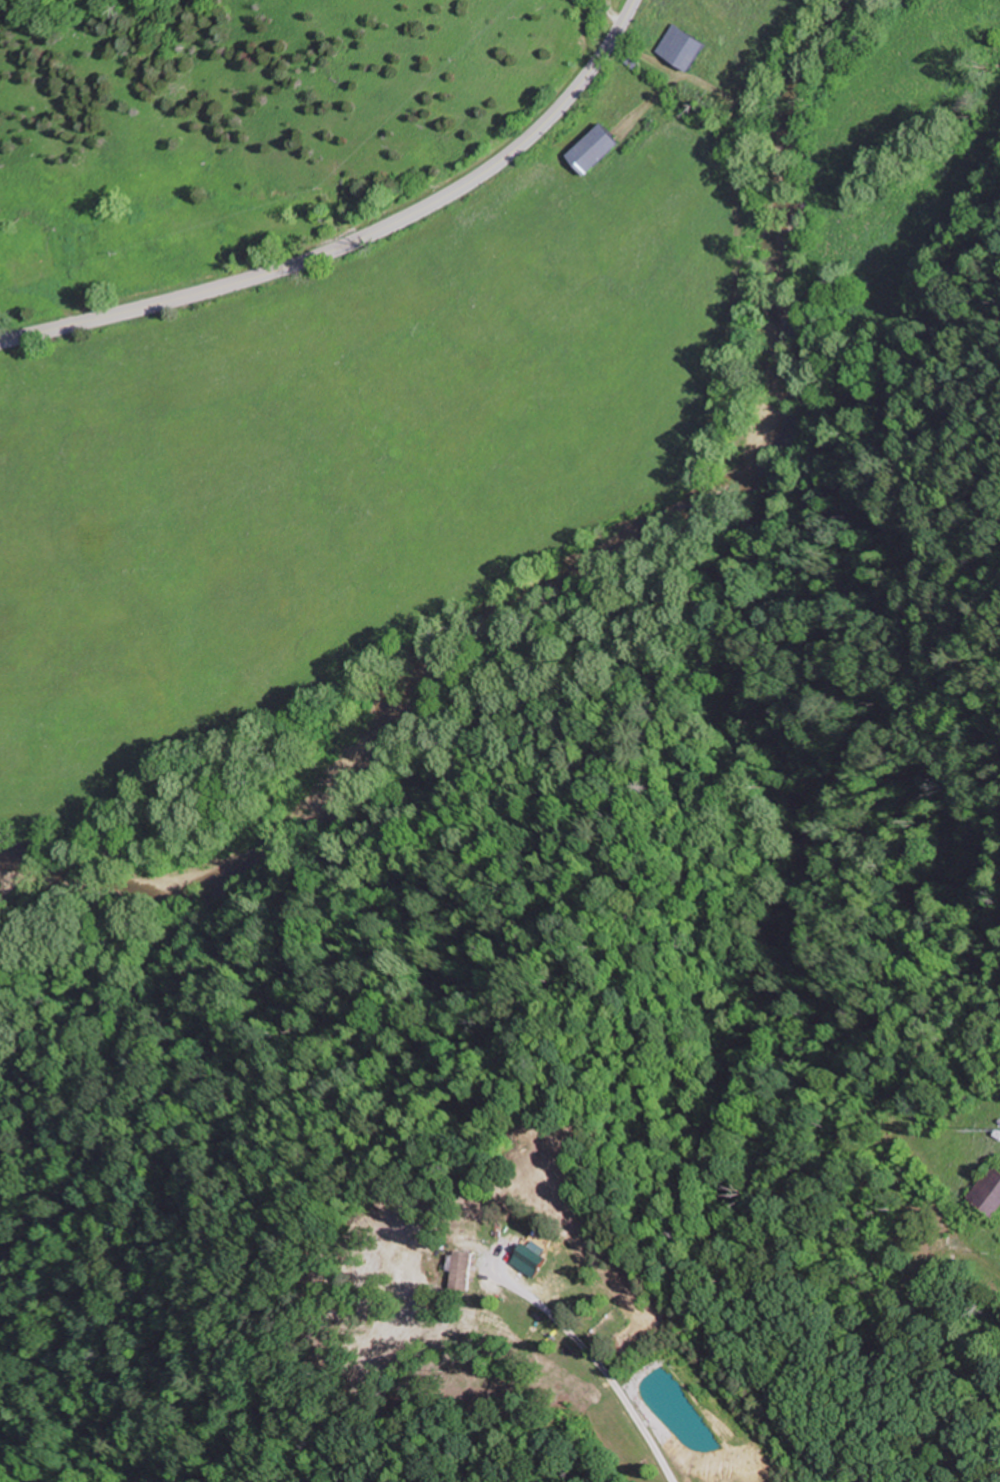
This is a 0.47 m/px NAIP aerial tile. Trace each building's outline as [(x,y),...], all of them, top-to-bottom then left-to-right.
[(713,42),(676,22),(660,52),(696,72),(713,42)] [(572,156),(592,178),(628,144),(608,122),(572,156)] [(997,1161),(974,1198),(999,1214),(999,1163),(997,1161)] [(475,1290),(478,1251),(459,1250),(456,1289),(475,1290)]
